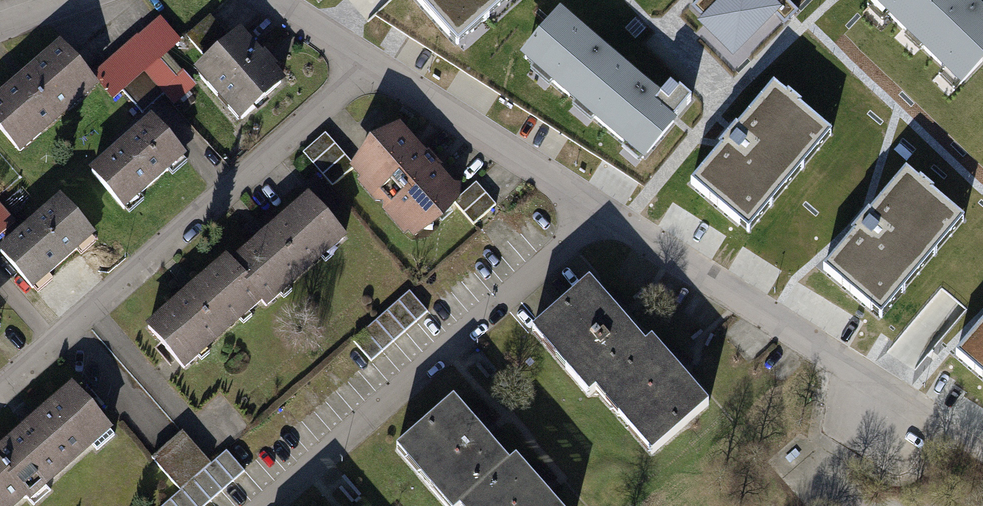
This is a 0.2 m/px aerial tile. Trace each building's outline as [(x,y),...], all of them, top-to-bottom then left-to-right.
[(457,53),(517,0),(409,0),(457,53)] [(731,65),(784,14),(770,0),(723,0),(694,28),(731,65)] [(961,80),(982,57),(982,1),(982,0),(880,0),(961,80)] [(211,56),(233,34),(211,12),(189,33),(211,56)] [(179,39),(159,16),(97,70),(107,81),(117,92),(123,87),(146,67),(165,51),(179,39)] [(659,99),(564,18),(523,65),(642,167),(694,106),(670,86),(659,99)] [(286,76),(239,29),(233,34),(211,56),(196,71),(243,118),(286,76)] [(68,36),(0,95),(0,120),(26,150),(107,81),(97,70),(68,36)] [(146,67),(163,88),(183,71),(165,51),(146,67)] [(163,88),(146,67),(123,87),(140,108),(163,88)] [(682,181),(746,233),(839,132),(776,86),(682,181)] [(191,156),(155,116),(93,170),(129,211),(191,156)] [(465,193),(410,129),(361,170),(416,234),(458,199),(465,193)] [(357,163),(328,130),(304,151),(333,184),(357,163)] [(824,269),(880,316),(965,217),(910,169),(824,269)] [(481,179),(465,193),(458,199),(476,221),(499,201),(481,179)] [(230,262),(263,301),(267,306),(347,239),(310,195),(230,262)] [(98,237),(63,197),(1,251),(37,291),(98,237)] [(15,218),(0,201),(0,231),(15,218)] [(263,301),(230,262),(226,257),(147,324),(184,368),(263,301)] [(597,383),(646,340),(591,277),(533,328),(588,391),(597,383)] [(427,308),(408,287),(352,337),(371,358),(427,308)] [(982,381),(982,319),(953,356),(982,381)] [(646,340),(597,383),(653,448),(710,399),(653,334),(646,340)] [(78,383),(0,450),(0,505),(25,505),(116,428),(78,383)] [(518,462),(457,395),(398,448),(452,505),(469,505),(518,462)] [(957,417),(982,435),(982,434),(982,403),(971,396),(957,417)] [(210,458),(187,433),(158,460),(181,484),(210,458)] [(210,458),(181,484),(157,505),(197,505),(243,464),(224,444),(210,458)] [(469,505),(567,505),(523,458),(518,462),(469,505)]
